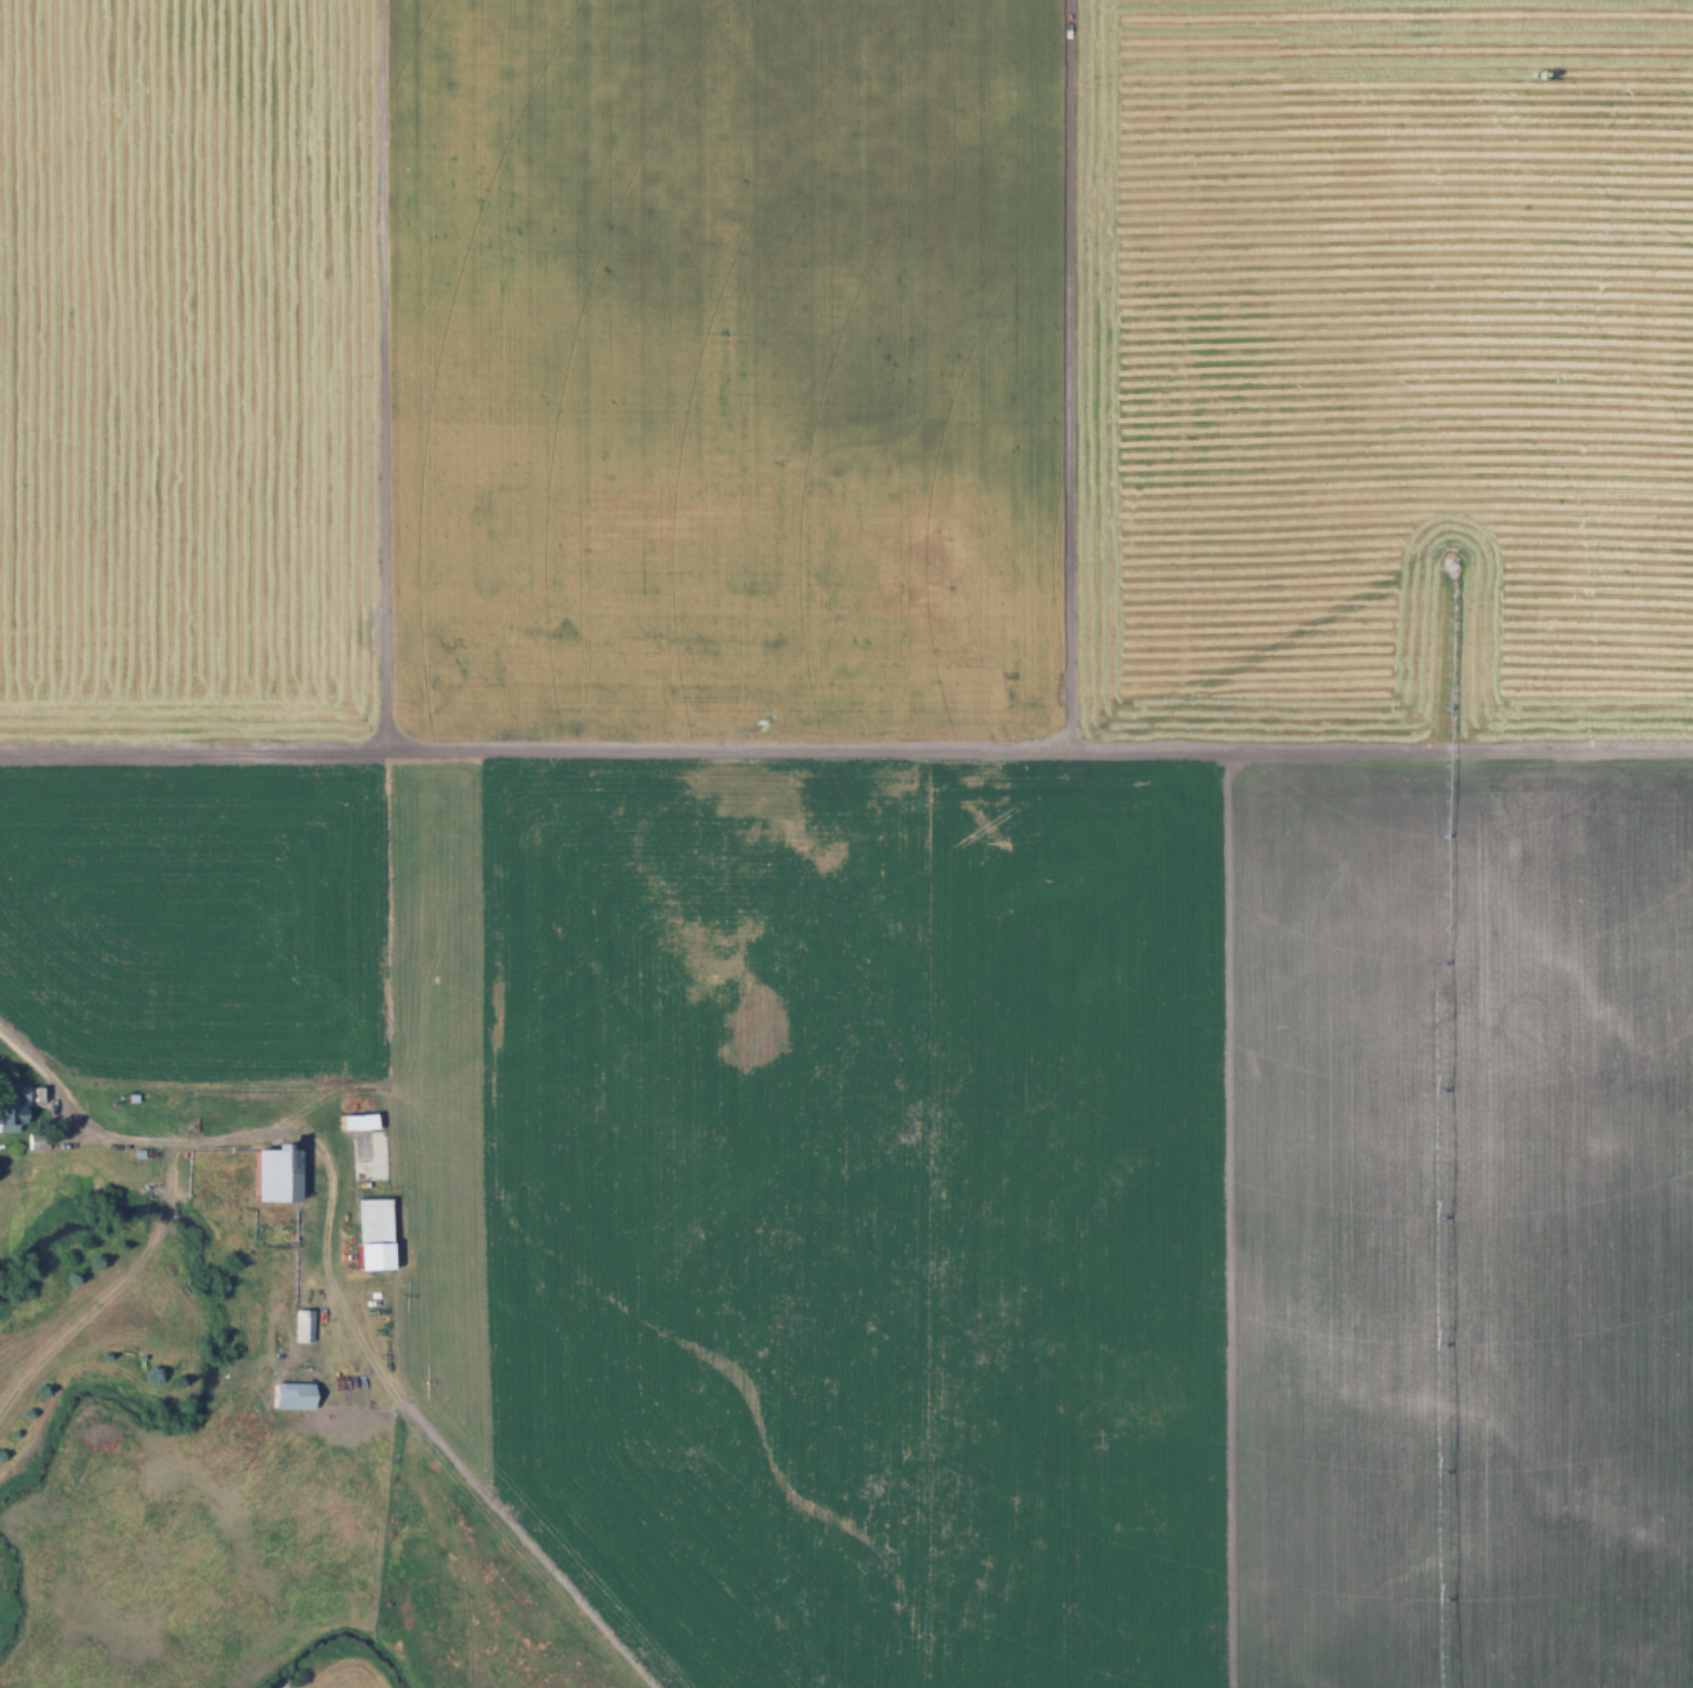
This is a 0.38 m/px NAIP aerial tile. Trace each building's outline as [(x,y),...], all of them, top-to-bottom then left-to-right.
[(26,1131),(0,1132),(0,1094),(21,1094),(20,1082),(40,1082),(41,1100),(26,1101),(26,1131)] [(351,1126),(386,1125),(388,1176),(353,1178),(351,1126)] [(248,1144),(293,1144),(293,1199),(248,1199),(248,1144)] [(386,1189),(388,1269),(353,1269),(351,1190),(386,1189)] [(290,1302),(311,1303),(310,1340),(289,1340),(290,1302)] [(267,1374),(266,1407),(310,1408),(310,1376),(267,1374)]
